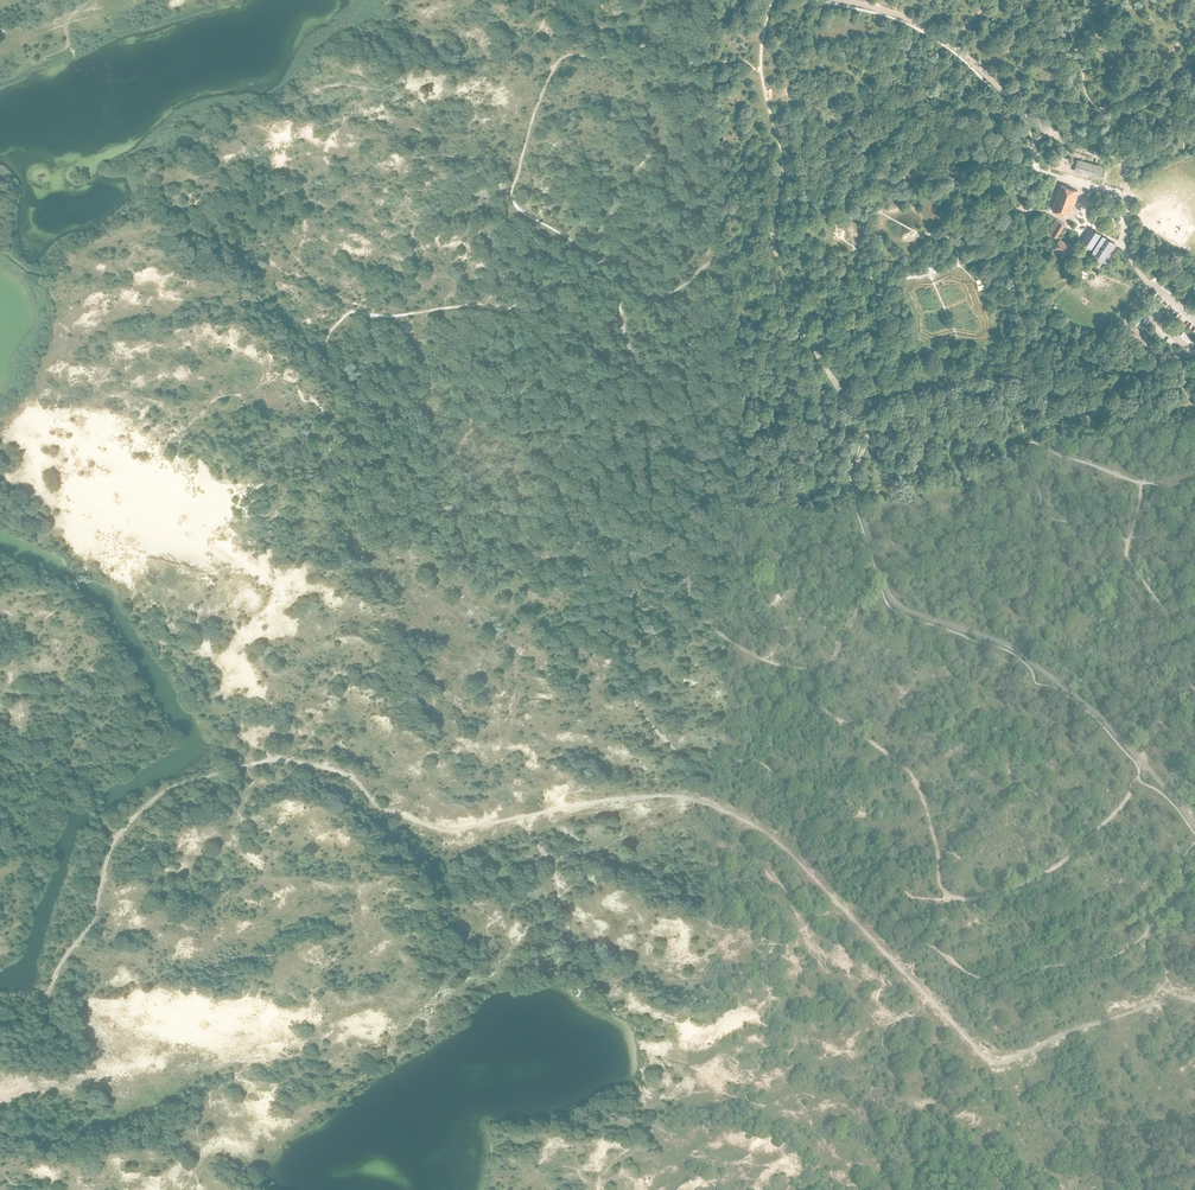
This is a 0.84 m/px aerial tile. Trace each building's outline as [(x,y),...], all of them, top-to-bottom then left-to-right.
[(1100,179),(1103,166),(1080,160),(1077,171),(1090,174),(1090,176),(1100,179)] [(1068,215),(1077,190),(1070,188),(1061,184),(1051,208),(1068,215)] [(1048,232),(1057,237),(1065,224),(1056,219),(1048,232)] [(1090,229),(1080,245),(1084,248),(1082,251),(1092,257),(1101,263),(1113,244),(1105,239),(1104,240),(1102,239),(1100,237),(1101,236),(1094,232),(1090,229)] [(1074,248),(1060,239),(1055,248),(1069,256),(1074,248)]
